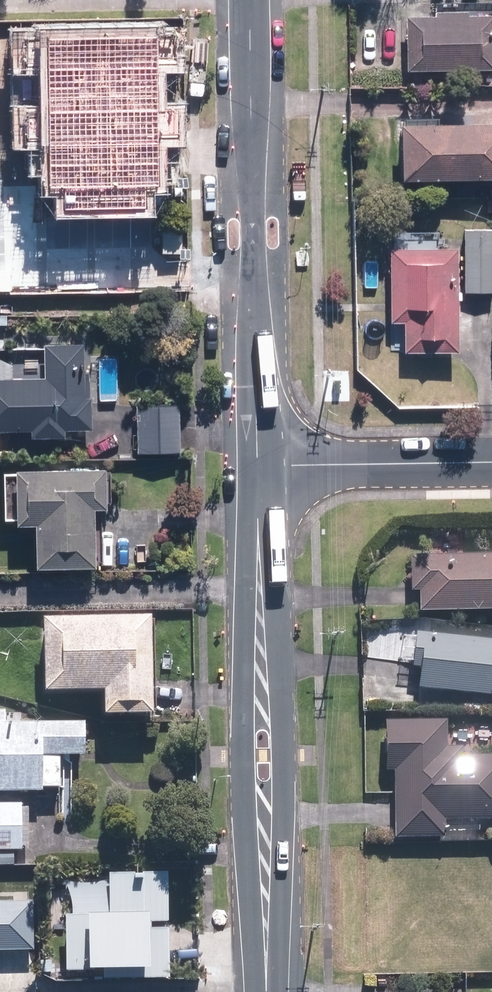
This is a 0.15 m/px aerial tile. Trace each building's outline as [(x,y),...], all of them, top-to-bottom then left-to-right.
[(402,24),(403,74),(486,72),(485,23),(402,24)] [(47,40),(49,193),(64,193),(65,211),(145,210),(145,187),(159,187),(158,39),(47,40)] [(395,183),(491,181),(491,133),(394,134),(395,183)] [(469,290),(491,289),(491,234),(469,234),(469,290)] [(400,322),(401,354),(451,353),(450,255),(391,257),(392,323),(400,322)] [(97,424),(96,394),(90,394),(89,339),(51,340),(52,374),(0,375),(0,426),(97,424)] [(182,404),(143,404),(143,448),(182,448),(182,404)] [(112,460),(25,463),(27,516),(45,516),(46,557),(104,555),(102,498),(114,498),(112,460)] [(414,614),(491,614),(491,561),(405,561),(405,592),(414,592),(414,614)] [(158,613),(54,616),(56,686),(115,685),(116,706),(161,705),(158,613)] [(412,690),(491,699),(491,646),(418,638),(412,690)] [(0,720),(0,784),(65,784),(65,751),(88,751),(88,720),(0,720)] [(391,839),(438,839),(438,823),(491,822),(491,758),(456,759),(456,751),(440,751),(440,723),(390,724),(391,839)] [(25,846),(24,803),(0,804),(0,847),(25,846)] [(174,974),(174,870),(116,870),(117,912),(72,912),(72,969),(100,969),(100,965),(108,965),(108,975),(174,974)] [(35,946),(34,899),(0,900),(0,948),(35,946)]
